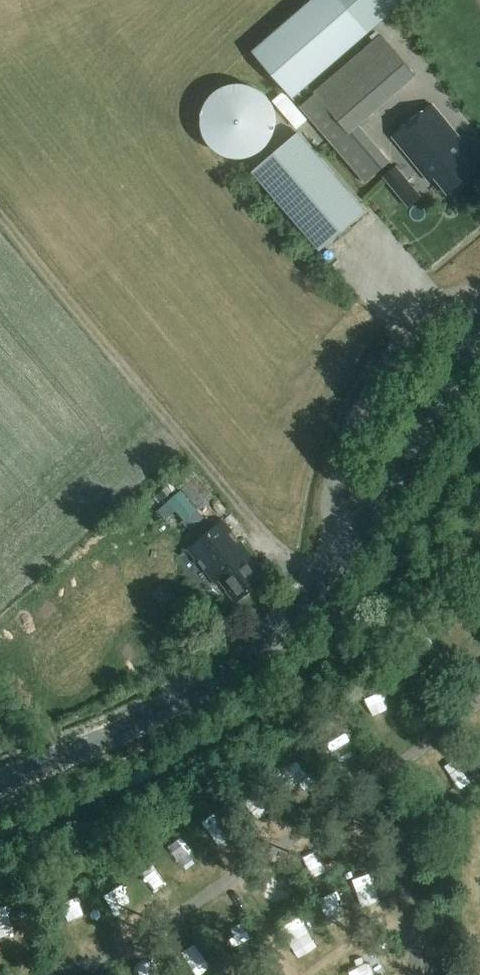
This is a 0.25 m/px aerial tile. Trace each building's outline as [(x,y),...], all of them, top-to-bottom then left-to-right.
[(294,96),(403,0),(312,0),(254,51),(294,96)] [(415,76),(382,37),(317,92),(350,130),(415,76)] [(245,156),(256,153),(266,146),(273,137),(277,125),(277,114),(273,102),(266,93),(257,86),(246,82),(233,82),(221,87),(211,95),(204,107),(202,119),(204,132),(211,143),(221,152),(233,156),(245,156)] [(308,119),(283,91),(273,101),(297,128),(308,119)] [(390,163),(359,126),(350,134),(316,94),(300,108),(366,183),(390,163)] [(392,137),(429,181),(434,177),(449,194),(477,171),(462,154),(468,149),(432,105),(392,137)] [(365,213),(301,134),(253,174),(318,252),(365,213)] [(387,177),(409,204),(420,196),(398,168),(387,177)] [(179,485),(199,510),(214,497),(195,473),(179,485)] [(173,495),(167,487),(158,494),(164,502),(173,495)] [(255,569),(259,566),(223,522),(189,550),(216,583),(219,581),(226,591),(236,603),(264,581),(255,569)]
